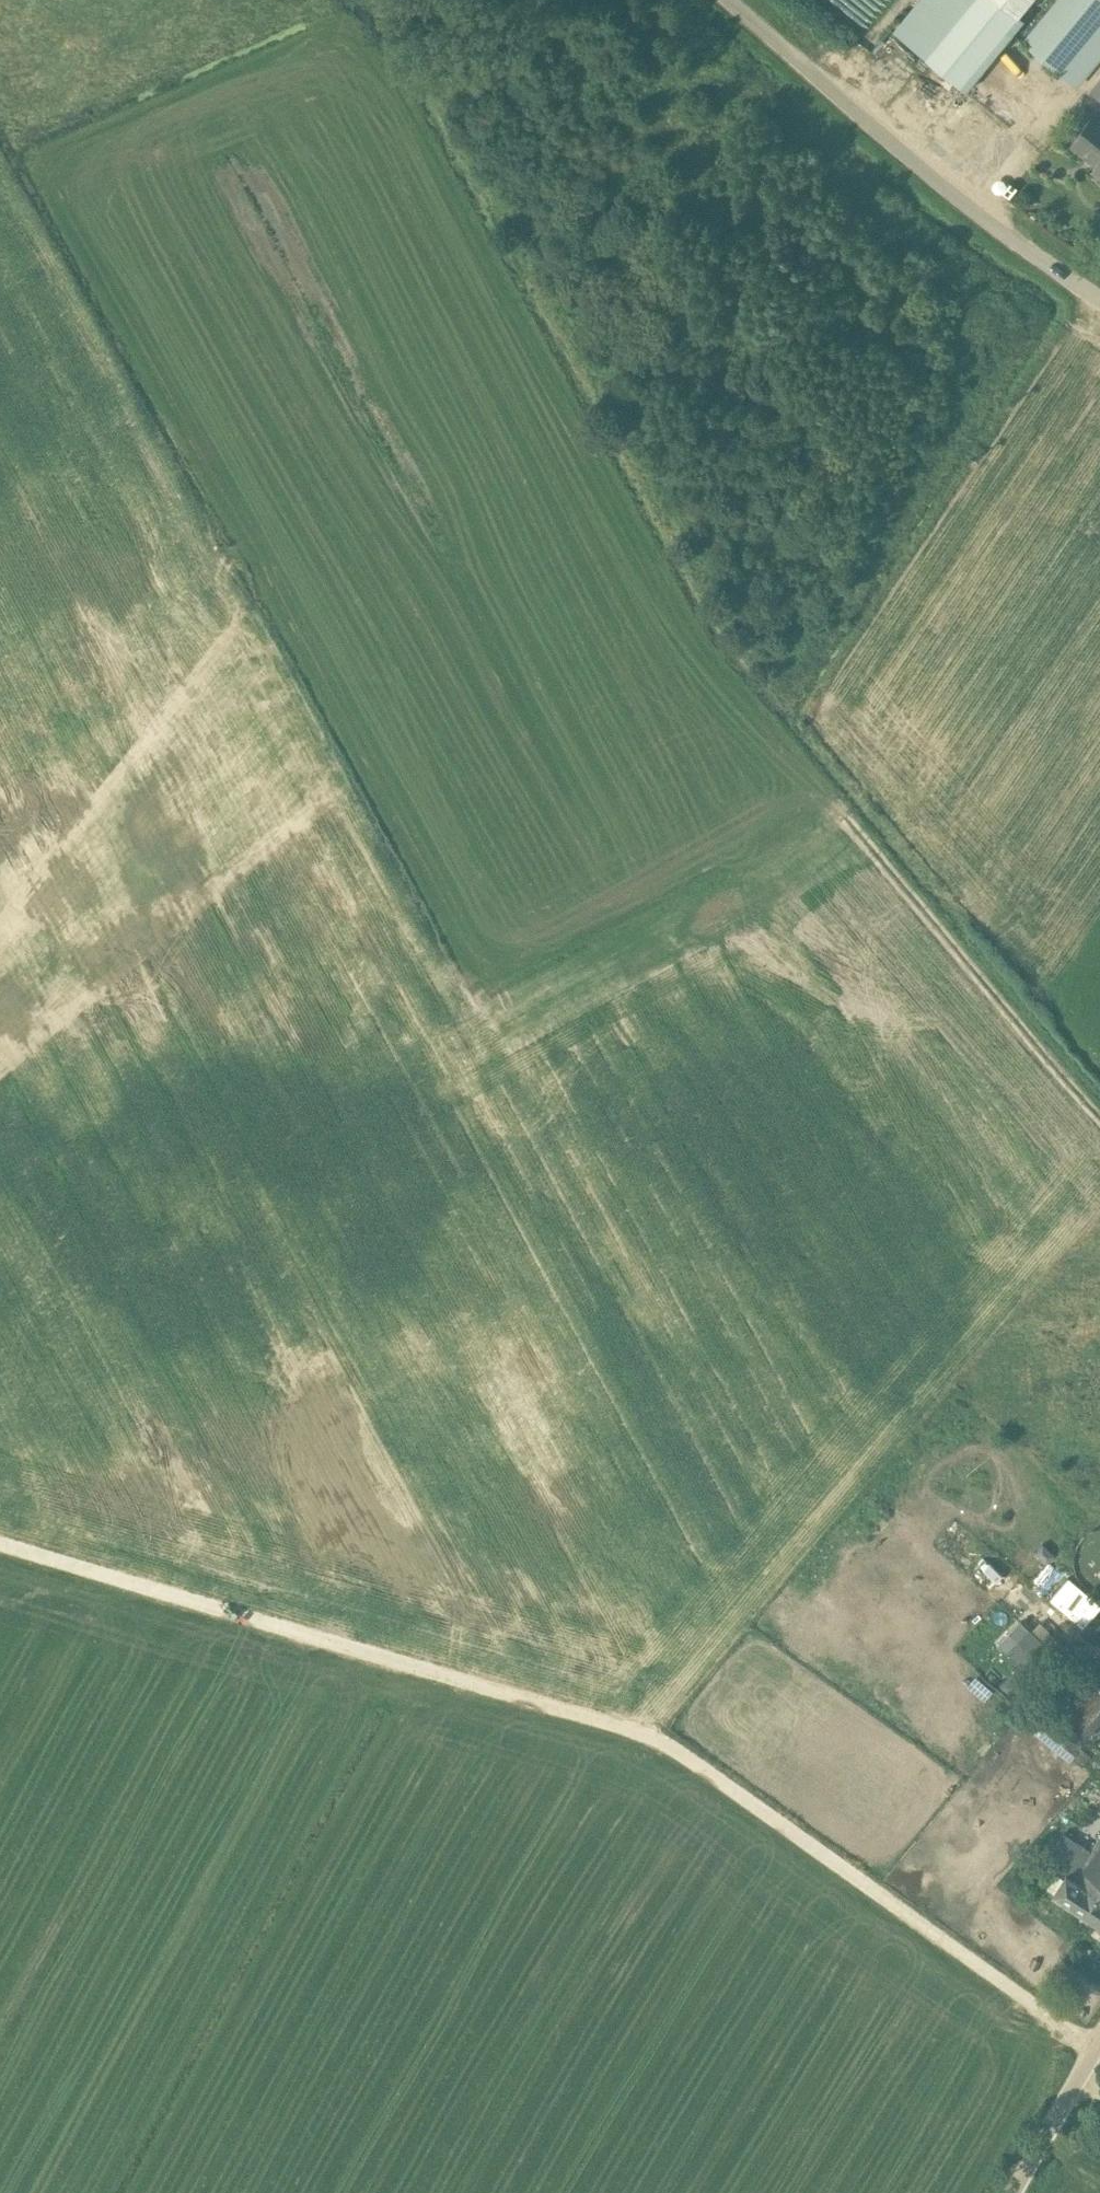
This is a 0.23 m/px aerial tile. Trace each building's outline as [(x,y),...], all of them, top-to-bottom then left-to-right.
[(1019,15),(1031,0),(1000,0),(1019,15)] [(1023,41),(1062,72),(1096,32),(1099,28),(1099,0),(1056,0),(1023,41)] [(1096,113),(1072,142),(1099,165),(1099,117),(1096,113)] [(1098,1526),(1091,1529),(1085,1533),(1080,1538),(1076,1544),(1074,1551),(1073,1558),(1074,1565),(1076,1572),(1079,1578),(1084,1584),(1089,1588),(1096,1591),(1099,1592),(1099,1526),(1098,1526)] [(1049,1598),(1083,1627),(1099,1607),(1099,1601),(1069,1574),(1049,1598)] [(1029,1610),(1021,1619),(1032,1629),(1040,1621),(1029,1610)] [(1052,1650),(1029,1628),(1006,1651),(1029,1674),(1052,1650)] [(1083,1740),(1049,1712),(1034,1731),(1068,1759),(1083,1740)] [(1072,1878),(1067,1874),(1055,1892),(1099,1923),(1099,1837),(1072,1878)]
